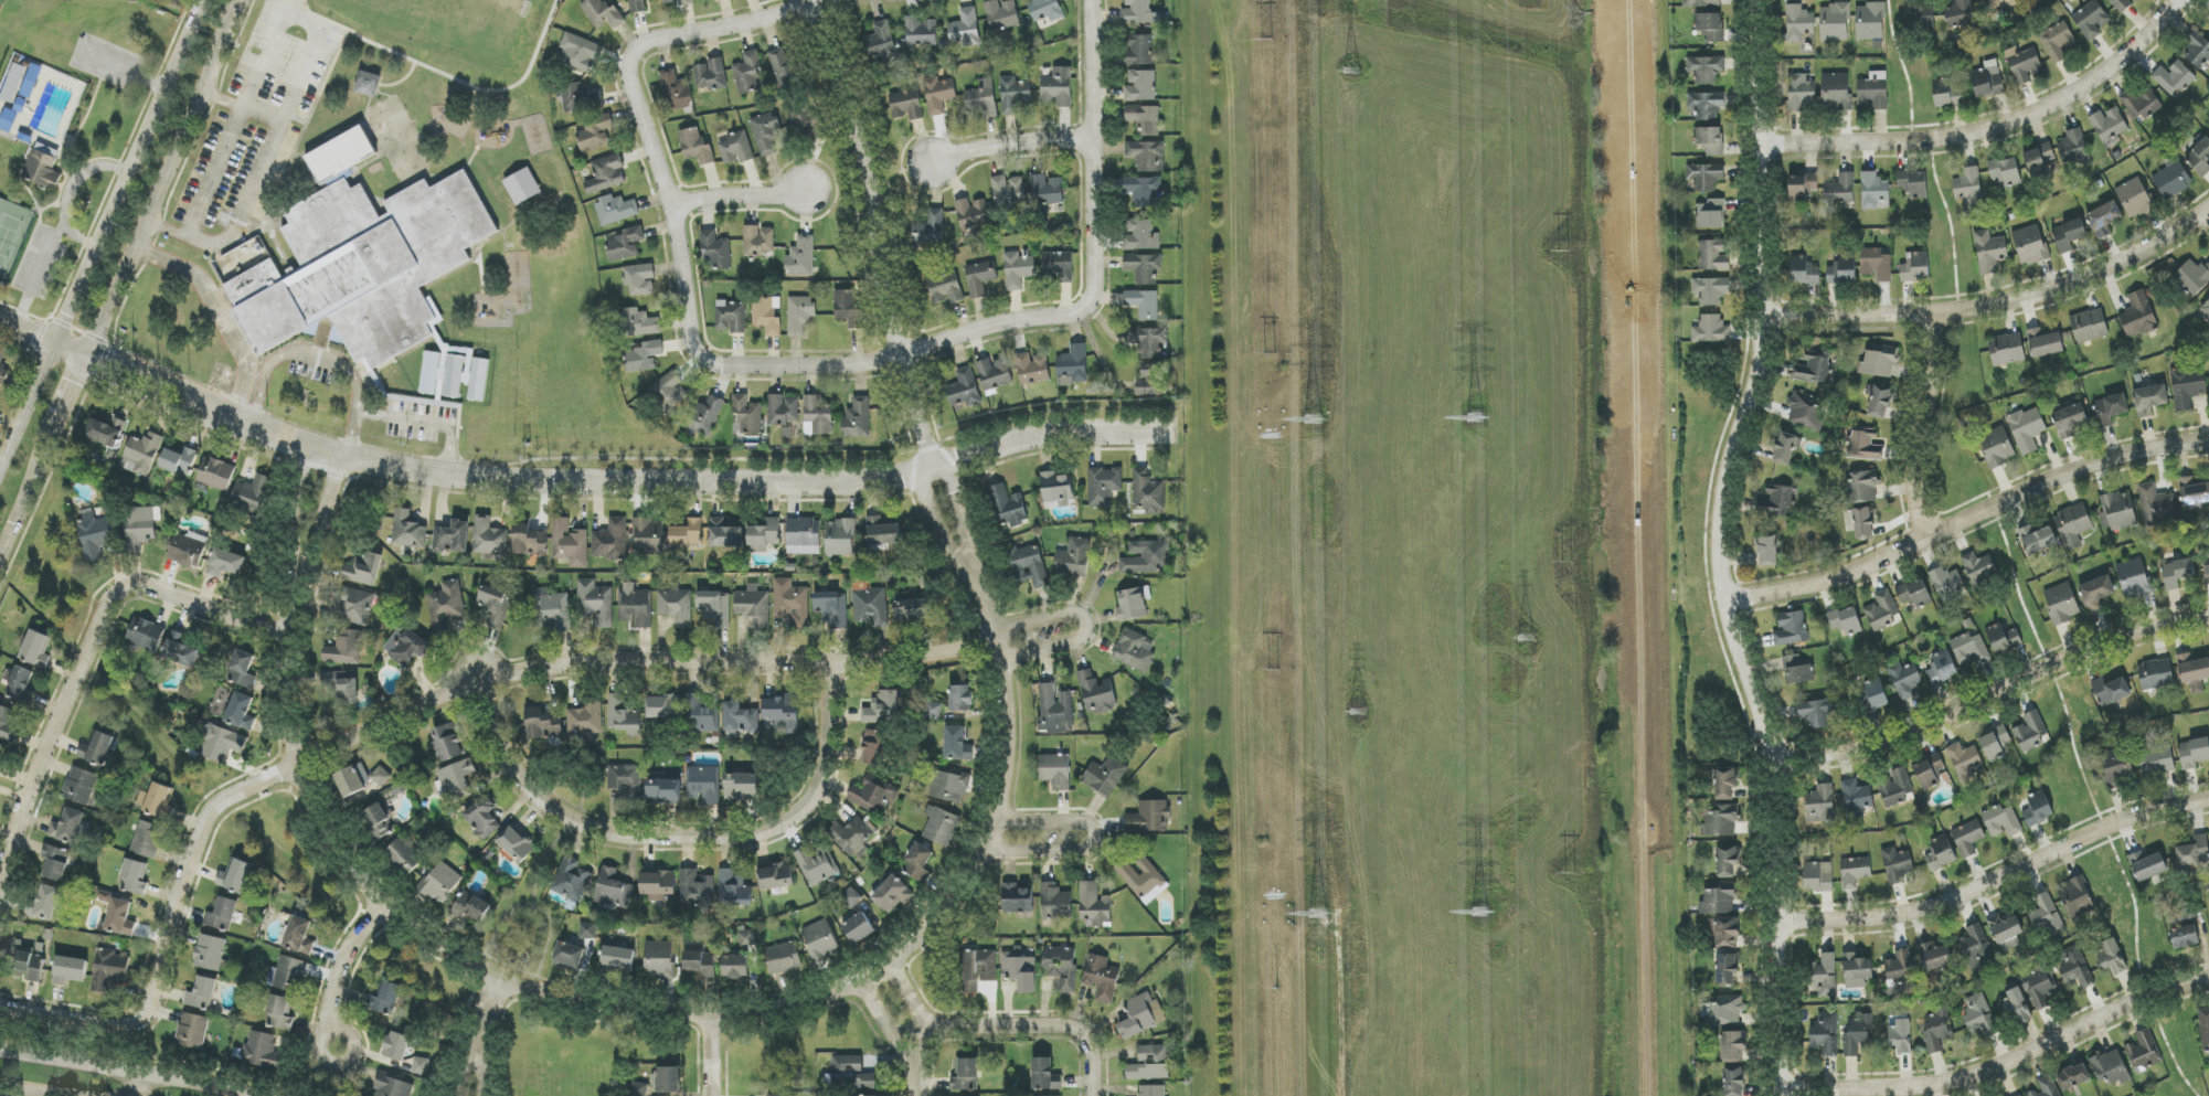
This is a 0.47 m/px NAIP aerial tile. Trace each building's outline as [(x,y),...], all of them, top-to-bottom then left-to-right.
[(609,23),(613,30),(626,22),(615,5),(609,9),(603,0),(588,0),(581,5),(597,31),(609,23)] [(647,0),(629,0),(631,14),(646,12),(645,0),(647,0)] [(989,30),(1020,26),(1016,0),(1001,2),(1001,0),(985,2),(989,30)] [(1029,1),(1033,21),(1049,17),(1050,22),(1062,19),(1058,0),(1035,0),(1029,1)] [(1165,23),(1164,13),(1152,13),(1152,0),(1126,0),(1126,8),(1122,8),(1122,23),(1165,23)] [(1956,6),(1945,8),(1949,31),(1975,25),(1970,0),(1955,0),(1956,6)] [(2015,0),(1983,0),(1989,15),(2017,5),(2015,0)] [(2102,34),(2099,29),(2110,21),(2096,0),(2072,16),(2089,42),(2102,34)] [(2123,14),(2132,4),(2128,0),(2108,0),(2123,14)] [(1821,41),(1849,40),(1849,4),(1820,5),(1821,41)] [(1857,40),(1884,40),(1884,4),(1856,4),(1857,40)] [(1803,42),(1803,35),(1815,34),(1814,12),(1803,13),(1802,5),(1786,5),(1788,42),(1803,42)] [(1933,5),(1905,6),(1906,27),(1934,26),(1933,5)] [(948,23),(950,43),(965,41),(966,47),(980,45),(976,7),(960,9),(962,22),(948,23)] [(1723,14),(1696,14),(1696,33),(1706,33),(1707,43),(1723,42),(1723,14)] [(936,20),(922,20),(922,17),(905,17),(905,48),(937,47),(936,20)] [(864,37),(868,58),(882,55),(883,60),(898,58),(890,20),(874,23),(876,35),(864,37)] [(2077,43),(2064,20),(2038,36),(2055,65),(2067,58),(2063,51),(2077,43)] [(604,47),(567,33),(556,62),(590,74),(595,61),(599,62),(604,47)] [(2199,33),(2181,54),(2200,70),(2208,60),(2208,61),(2208,42),(2199,33)] [(1152,35),(1128,36),(1128,65),(1153,65),(1152,35)] [(767,54),(783,92),(799,85),(783,47),(767,54)] [(2004,51),(2017,87),(2033,81),(2031,76),(2044,72),(2035,47),(2019,53),(2017,47),(2004,51)] [(739,95),(753,93),(751,84),(760,82),(758,70),(762,69),(758,50),(743,53),(745,63),(733,65),(739,95)] [(1716,85),(1716,72),(1725,72),(1725,58),(1687,57),(1687,72),(1695,72),(1695,85),(1716,85)] [(694,66),(698,88),(708,86),(709,92),(728,88),(723,58),(708,60),(708,64),(694,66)] [(1970,72),(1978,100),(2005,93),(1996,59),(1984,63),(1986,68),(1970,72)] [(2174,98),(2195,76),(2179,60),(2167,72),(2161,66),(2151,77),(2174,98)] [(13,103),(26,67),(14,63),(1,99),(13,103)] [(1041,77),(1042,103),(1056,102),(1056,107),(1072,107),(1072,67),(1053,67),(1053,77),(1041,77)] [(688,79),(677,81),(675,69),(661,71),(667,111),(693,107),(688,79)] [(383,76),(361,71),(355,92),(377,98),(383,76)] [(1156,71),(1129,71),(1129,87),(1127,87),(1127,102),(1156,101),(1156,71)] [(1858,106),(1873,106),(1873,110),(1888,110),(1887,71),(1869,72),(1869,80),(1858,80),(1858,106)] [(1814,74),(1788,75),(1789,112),(1805,112),(1805,107),(1815,107),(1814,74)] [(1850,74),(1822,74),(1823,111),(1851,110),(1850,74)] [(1031,81),(1016,82),(1016,76),(1001,77),(1003,116),(1018,115),(1018,105),(1032,104),(1031,81)] [(929,117),(945,115),(943,101),(956,100),(954,80),(939,81),(938,77),(924,78),(929,117)] [(993,78),(979,80),(980,89),(965,91),(967,111),(982,109),(983,119),(998,117),(993,78)] [(1937,107),(1964,102),(1961,85),(1950,86),(1949,78),(1932,81),(1937,107)] [(561,85),(565,112),(605,105),(602,88),(582,91),(580,82),(561,85)] [(2132,90),(2120,97),(2135,123),(2162,107),(2150,86),(2135,95),(2132,90)] [(894,120),(907,116),(909,122),(924,118),(917,88),(888,95),(894,120)] [(1696,121),(1719,121),(1719,108),(1726,108),(1726,94),(1688,93),(1687,109),(1696,109),(1696,121)] [(824,133),(816,103),(790,110),(794,127),(804,124),(808,138),(824,133)] [(1160,136),(1160,106),(1126,107),(1126,122),(1139,122),(1139,136),(1160,136)] [(2089,117),(2102,144),(2129,131),(2118,107),(2104,113),(2103,111),(2089,117)] [(777,153),(773,142),(783,139),(775,111),(750,120),(761,158),(777,153)] [(615,128),(611,116),(576,128),(584,152),(610,143),(606,131),(615,128)] [(264,353),(225,284),(273,256),(285,279),(305,268),(283,228),(290,223),(285,211),(325,188),(306,155),(361,124),(376,152),(343,171),(353,188),(361,183),(381,217),(390,212),(385,201),(426,179),(432,189),(467,169),(499,230),(467,249),(471,258),(421,287),(437,318),(428,323),(434,333),(373,369),(367,358),(357,362),(347,344),(301,331),(264,353)] [(702,167),(716,163),(711,144),(705,146),(699,127),(679,132),(686,161),(699,157),(702,167)] [(1722,127),(1695,128),(1695,144),(1705,144),(1705,156),(1723,156),(1722,127)] [(2063,164),(2089,157),(2081,128),(2066,132),(2068,139),(2057,142),(2063,164)] [(726,167),(755,157),(746,130),(727,136),(728,141),(718,144),(726,167)] [(2203,178),(2208,173),(2208,165),(2207,163),(2208,161),(2208,138),(2207,136),(2184,158),(2203,178)] [(57,189),(62,173),(54,171),(60,151),(35,142),(24,177),(57,189)] [(1165,172),(1164,142),(1126,142),(1126,158),(1137,158),(1137,172),(1165,172)] [(2029,171),(2057,162),(2051,143),(2023,153),(2029,171)] [(596,179),(584,182),(588,195),(628,184),(620,154),(591,162),(596,179)] [(1992,181),(2004,179),(2006,187),(2022,184),(2016,157),(1988,163),(1992,181)] [(2167,202),(2194,185),(2179,160),(2151,177),(2167,202)] [(1695,192),(1715,192),(1715,181),(1725,181),(1724,165),(1686,166),(1686,181),(1695,181),(1695,192)] [(543,193),(529,167),(503,181),(517,206),(543,193)] [(1953,179),(1955,200),(1967,199),(1968,205),(1983,204),(1979,167),(1961,168),(1962,178),(1953,179)] [(1824,184),(1825,204),(1855,203),(1854,172),(1839,173),(1839,183),(1824,184)] [(1890,202),(1889,181),(1879,182),(1879,172),(1861,172),(1863,210),(1877,210),(1877,203),(1890,202)] [(1912,198),(1927,198),(1926,172),(1897,173),(1898,191),(1911,191),(1912,198)] [(1063,178),(1048,178),(1048,174),(1032,175),(1034,208),(1052,208),(1052,212),(1058,212),(1058,204),(1064,204),(1063,178)] [(992,177),(997,207),(1026,202),(1022,177),(1008,179),(1007,175),(992,177)] [(1789,175),(1789,200),(1818,199),(1818,175),(1789,175)] [(2131,221),(2155,208),(2139,177),(2115,189),(2131,221)] [(1156,208),(1156,193),(1162,193),(1162,178),(1129,178),(1129,207),(1156,208)] [(625,203),(623,196),(614,199),(613,196),(594,202),(602,227),(641,214),(636,199),(625,203)] [(985,199),(971,202),(970,198),(955,202),(962,231),(991,225),(985,199)] [(1724,199),(1707,199),(1707,204),(1696,204),(1697,228),(1725,228),(1724,199)] [(2108,226),(2124,218),(2115,200),(2085,216),(2098,241),(2112,234),(2108,226)] [(913,243),(943,244),(944,210),(930,209),(929,224),(913,223),(913,243)] [(1160,250),(1160,233),(1154,233),(1154,220),(1132,221),(1132,234),(1124,234),(1125,250),(1160,250)] [(2053,226),(2059,255),(2073,252),(2071,242),(2087,239),(2083,221),(2053,226)] [(2023,267),(2050,258),(2038,224),(2012,232),(2023,267)] [(623,230),(624,236),(607,240),(612,262),(640,255),(637,243),(646,241),(642,225),(623,230)] [(744,226),(745,257),(764,256),(764,253),(776,252),(774,228),(761,229),(760,226),(744,226)] [(711,270),(731,269),(730,239),(716,239),(716,230),(701,231),(702,259),(711,259),(711,270)] [(1980,276),(1998,274),(1997,261),(2008,260),(2006,237),(1990,239),(1989,230),(1976,231),(1980,276)] [(815,236),(799,235),(798,248),(788,247),(787,276),(814,277),(815,236)] [(1699,271),(1730,270),(1729,254),(1725,255),(1724,240),(1699,241),(1699,271)] [(1861,249),(1861,274),(1877,274),(1877,283),(1892,282),(1891,256),(1882,256),(1882,249),(1861,249)] [(1004,253),(1008,292),(1023,290),(1022,278),(1037,277),(1035,256),(1020,258),(1019,252),(1004,253)] [(1043,253),(1044,282),(1057,281),(1057,284),(1074,283),(1073,252),(1043,253)] [(1901,281),(1929,280),(1928,252),(1907,252),(1907,265),(1900,265),(1901,281)] [(1157,286),(1157,270),(1163,270),(1163,256),(1124,255),(1124,271),(1137,272),(1136,285),(1157,286)] [(1856,283),(1855,255),(1836,256),(1836,267),(1827,267),(1827,284),(1856,283)] [(1790,256),(1791,284),(1820,283),(1820,266),(1808,267),(1808,256),(1790,256)] [(2207,261),(2199,268),(2190,259),(2171,277),(2192,299),(2208,283),(2208,263),(2207,261)] [(986,297),(984,283),(998,280),(995,261),(966,266),(972,300),(986,297)] [(657,293),(652,263),(625,267),(629,297),(657,293)] [(927,277),(934,304),(948,301),(949,305),(964,301),(956,270),(927,277)] [(1701,306),(1721,306),(1721,295),(1730,295),(1730,279),(1691,279),(1692,294),(1701,294),(1701,306)] [(2133,308),(2118,314),(2128,339),(2159,327),(2144,289),(2128,295),(2133,308)] [(856,290),(835,291),(836,321),(849,320),(849,330),(865,329),(864,310),(856,310),(856,290)] [(1159,292),(1125,291),(1125,306),(1140,307),(1139,321),(1159,321),(1159,292)] [(781,338),(782,317),(779,317),(780,297),(753,297),(752,327),(766,328),(766,337),(781,338)] [(789,297),(788,337),(804,337),(804,326),(814,326),(815,298),(789,297)] [(2199,310),(2208,319),(2208,299),(2199,310)] [(717,331),(730,331),(730,334),(746,334),(745,302),(716,303),(717,331)] [(2109,336),(2101,308),(2070,317),(2078,345),(2109,336)] [(660,318),(648,318),(647,309),(621,311),(622,337),(662,334),(660,318)] [(1722,314),(1700,315),(1700,327),(1692,327),(1692,343),(1731,342),(1730,327),(1723,327),(1722,314)] [(2065,351),(2060,332),(2044,336),(2041,327),(2026,331),(2034,359),(2065,351)] [(1141,359),(1162,358),(1162,344),(1168,343),(1167,328),(1134,329),(1134,340),(1141,340),(1141,359)] [(2026,360),(2020,332),(1988,340),(1994,367),(2026,360)] [(644,341),(644,358),(664,357),(664,341),(644,341)] [(1057,356),(1058,384),(1088,383),(1086,344),(1071,345),(1071,355),(1057,356)] [(11,370),(2,366),(7,353),(0,350),(0,383),(5,384),(11,370)] [(1901,355),(1866,351),(1865,362),(1859,361),(1858,374),(1892,377),(1893,364),(1900,365),(1901,355)] [(465,357),(449,355),(448,369),(440,368),(442,353),(425,352),(421,393),(437,395),(438,381),(445,382),(444,397),(460,398),(465,357)] [(1020,384),(1050,382),(1048,355),(1032,356),(1032,353),(1018,354),(1020,384)] [(1793,381),(1830,383),(1832,357),(1806,356),(1806,367),(1794,366),(1793,381)] [(977,362),(985,395),(997,393),(996,387),(1013,383),(1007,358),(992,362),(991,358),(977,362)] [(1137,396),(1166,395),(1165,364),(1141,365),(1141,379),(1137,379),(1137,396)] [(957,370),(960,383),(947,386),(951,406),(966,402),(967,406),(981,403),(972,367),(957,370)] [(2175,412),(2193,411),(2192,397),(2207,396),(2205,368),(2172,370),(2175,412)] [(654,384),(671,410),(691,397),(674,371),(654,384)] [(1868,385),(1867,395),(1871,395),(1868,416),(1887,418),(1891,388),(1868,385)] [(2133,390),(2137,419),(2153,417),(2152,407),(2169,405),(2166,385),(2133,390)] [(1789,405),(1793,406),(1788,422),(1820,432),(1829,405),(1792,393),(1789,405)] [(2113,425),(2111,417),(2130,412),(2124,393),(2094,402),(2101,428),(2113,425)] [(740,435),(763,434),(761,404),(749,404),(749,394),(733,395),(734,415),(739,414),(740,435)] [(707,406),(695,401),(685,427),(711,437),(725,401),(711,395),(707,406)] [(799,422),(799,396),(769,396),(769,426),(783,426),(783,438),(791,438),(791,422),(799,422)] [(804,435),(832,435),(833,405),(820,405),(820,396),(805,396),(804,435)] [(845,438),(871,437),(870,397),(854,397),(854,409),(847,409),(847,419),(844,419),(845,438)] [(2072,428),(2089,423),(2082,404),(2053,413),(2061,441),(2075,437),(2072,428)] [(2006,417),(2023,457),(2039,450),(2033,437),(2048,431),(2038,408),(2025,413),(2023,410),(2006,417)] [(91,418),(85,439),(119,448),(126,421),(113,417),(111,423),(91,418)] [(1992,469),(2017,459),(2004,426),(1979,436),(1992,469)] [(1848,459),(1884,460),(1884,446),(1874,446),(1875,431),(1849,430),(1848,459)] [(124,458),(131,461),(136,463),(133,472),(148,478),(164,437),(149,431),(145,441),(132,437),(124,458)] [(1773,461),(1790,466),(1798,436),(1781,432),(1773,461)] [(165,450),(161,468),(191,476),(198,451),(186,448),(184,454),(165,450)] [(237,467),(206,456),(197,482),(227,493),(237,467)] [(1089,507),(1112,507),(1112,492),(1122,491),(1122,468),(1089,469),(1089,507)] [(1165,482),(1150,482),(1150,468),(1135,468),(1135,509),(1146,510),(1146,513),(1165,513),(1165,482)] [(1848,503),(1878,502),(1876,470),(1847,472),(1848,503)] [(1059,502),(1059,507),(1073,506),(1071,476),(1058,476),(1057,472),(1042,472),(1043,502),(1059,502)] [(274,479),(257,474),(254,485),(238,480),(230,506),(263,516),(274,479)] [(2208,504),(2208,483),(2194,484),(2193,477),(2180,478),(2182,506),(2208,504)] [(2138,485),(2144,524),(2178,520),(2174,493),(2157,496),(2155,482),(2138,485)] [(1021,493),(1009,496),(1006,483),(990,487),(1000,530),(1029,522),(1021,493)] [(1795,487),(1767,486),(1766,499),(1759,498),(1758,518),(1793,520),(1795,487)] [(2111,532),(2138,525),(2129,490),(2102,497),(2111,532)] [(2094,529),(2083,503),(2053,516),(2068,553),(2083,546),(2079,535),(2094,529)] [(127,553),(142,552),(142,542),(156,542),(155,507),(125,508),(127,553)] [(426,548),(427,525),(410,524),(411,509),(395,508),(393,546),(426,548)] [(1874,538),(1872,508),(1845,510),(1846,531),(1856,531),(1856,539),(1874,538)] [(86,564),(104,561),(102,546),(116,544),(112,518),(96,521),(94,509),(79,511),(86,564)] [(508,555),(509,530),(491,529),(491,516),(475,515),(474,554),(508,555)] [(626,517),(610,517),(610,531),(593,532),(593,559),(626,559),(626,517)] [(900,543),(900,524),(883,525),(882,517),(868,517),(869,544),(900,543)] [(589,531),(570,531),(571,518),(554,518),(553,559),(571,559),(570,569),(588,569),(589,531)] [(671,546),(702,546),(702,518),(688,518),(688,527),(671,527),(671,546)] [(743,528),(726,527),(726,518),(711,518),(710,547),(743,547),(743,528)] [(780,545),(780,518),(770,518),(770,526),(749,527),(749,552),(768,552),(768,545),(780,545)] [(820,555),(821,520),(788,519),(787,554),(820,555)] [(663,555),(664,520),(636,520),(635,555),(663,555)] [(854,556),(854,521),(827,520),(826,556),(854,556)] [(450,552),(469,552),(470,521),(453,521),(453,528),(435,528),(434,552),(450,552)] [(548,532),(530,531),(530,524),(515,524),(514,554),(548,555),(548,532)] [(2018,530),(2030,558),(2059,545),(2051,525),(2035,532),(2032,525),(2018,530)] [(208,537),(191,532),(189,538),(175,534),(168,560),(200,568),(208,537)] [(1777,535),(1757,535),(1758,566),(1777,566),(1777,535)] [(1056,575),(1088,577),(1090,539),(1069,538),(1069,552),(1057,551),(1056,575)] [(1130,541),(1129,557),(1120,557),(1120,573),(1158,574),(1158,566),(1170,566),(1170,542),(1130,541)] [(1048,586),(1040,545),(1010,551),(1017,584),(1033,581),(1035,589),(1048,586)] [(247,558),(217,547),(207,574),(220,579),(224,570),(240,576),(247,558)] [(378,586),(382,554),(366,552),(365,559),(355,558),(354,564),(344,563),(342,581),(378,586)] [(1988,577),(1997,574),(1990,555),(1977,560),(1975,552),(1961,557),(1974,592),(1991,586),(1988,577)] [(2152,592),(2142,558),(2115,565),(2126,600),(2152,592)] [(2163,563),(2166,591),(2179,589),(2178,580),(2195,578),(2193,560),(2163,563)] [(1958,569),(1946,574),(1944,567),(1930,572),(1943,605),(1956,600),(1954,595),(1966,591),(1958,569)] [(2116,594),(2109,575),(2078,587),(2088,614),(2103,609),(2099,600),(2116,594)] [(1933,602),(1921,577),(1895,590),(1903,605),(1912,601),(1916,610),(1933,602)] [(809,588),(792,587),(792,579),(775,578),(774,616),(795,616),(795,627),(808,628),(809,588)] [(442,582),(443,591),(428,594),(434,633),(450,631),(448,620),(466,617),(460,579),(442,582)] [(596,588),(596,579),(578,579),(579,618),(598,617),(598,629),(613,628),(612,587),(596,588)] [(635,591),(636,583),(621,583),(620,622),(636,622),(636,629),(651,629),(651,591),(635,591)] [(2080,614),(2071,583),(2045,590),(2055,627),(2073,622),(2072,616),(2080,614)] [(769,592),(758,592),(758,584),(748,584),(748,591),(736,592),(736,616),(754,616),(754,629),(770,629),(769,592)] [(376,594),(340,585),(332,617),(367,627),(376,594)] [(489,609),(483,623),(500,631),(515,598),(485,585),(476,603),(489,609)] [(569,593),(556,594),(556,587),(535,588),(536,627),(554,626),(554,633),(571,632),(569,593)] [(1120,621),(1147,618),(1144,588),(1117,591),(1120,621)] [(1874,595),(1878,603),(1864,610),(1874,631),(1902,617),(1887,588),(1874,595)] [(872,628),(888,627),(886,589),(853,590),(854,622),(872,622),(872,628)] [(658,616),(676,616),(676,628),(692,628),(692,591),(658,590),(658,616)] [(723,591),(697,592),(698,611),(706,611),(706,619),(716,619),(716,628),(730,628),(730,599),(723,599),(723,591)] [(833,629),(847,629),(846,592),(814,593),(815,613),(823,613),(824,622),(832,622),(833,629)] [(930,599),(895,600),(895,623),(930,622),(930,599)] [(1845,637),(1863,631),(1855,606),(1827,614),(1832,630),(1842,627),(1845,637)] [(1773,632),(1776,647),(1803,643),(1801,634),(1807,633),(1804,611),(1777,615),(1780,631),(1773,632)] [(157,653),(166,628),(135,617),(126,642),(157,653)] [(1985,630),(1996,655),(2022,643),(2016,628),(2005,633),(2000,623),(1985,630)] [(429,662),(438,647),(400,625),(384,653),(408,666),(415,654),(429,662)] [(363,630),(338,629),(337,647),(324,646),(323,662),(361,664),(363,630)] [(1126,629),(1112,658),(1146,674),(1159,644),(1126,629)] [(21,661),(47,668),(50,656),(47,655),(52,636),(30,630),(21,661)] [(189,646),(192,638),(174,630),(163,657),(193,669),(200,651),(189,646)] [(1970,638),(1969,634),(1951,640),(1959,666),(1975,661),(1976,665),(1990,661),(1982,635),(1970,638)] [(256,656),(238,649),(226,680),(252,690),(257,676),(249,674),(256,656)] [(1933,687),(1959,675),(1947,649),(1932,656),(1936,665),(1925,670),(1933,687)] [(2192,661),(2191,653),(2177,655),(2182,684),(2191,683),(2193,695),(2204,693),(2202,679),(2208,678),(2208,658),(2192,661)] [(1816,680),(1813,664),(1802,666),(1800,654),(1783,657),(1788,685),(1816,680)] [(2139,663),(2142,690),(2174,686),(2171,660),(2139,663)] [(1901,702),(1916,696),(1912,688),(1923,684),(1915,663),(1903,668),(1900,662),(1887,667),(1901,702)] [(11,682),(6,695),(30,704),(34,692),(29,690),(35,673),(17,666),(14,672),(7,669),(4,679),(11,682)] [(1078,672),(1088,715),(1118,708),(1111,679),(1098,682),(1095,668),(1078,672)] [(321,672),(322,696),(342,696),(342,705),(359,705),(358,671),(321,672)] [(1865,711),(1888,705),(1881,678),(1863,683),(1865,691),(1860,693),(1865,711)] [(2092,682),(2101,708),(2132,697),(2125,678),(2106,684),(2104,678),(2092,682)] [(1072,691),(1060,692),(1060,703),(1055,703),(1055,683),(1038,683),(1040,732),(1073,731),(1072,691)] [(973,711),(972,685),(950,686),(951,712),(973,711)] [(899,690),(881,690),(881,699),(872,699),(872,709),(863,708),(863,723),(899,723),(899,690)] [(252,732),(257,719),(248,715),(255,698),(236,691),(225,722),(252,732)] [(648,718),(690,718),(690,732),(720,732),(720,708),(703,708),(702,694),(684,694),(684,696),(648,697),(648,718)] [(609,730),(627,730),(627,736),(642,736),(642,711),(633,711),(633,697),(609,696),(609,730)] [(776,734),(799,734),(800,697),(765,696),(764,721),(777,721),(776,734)] [(586,709),(567,710),(568,735),(603,733),(601,699),(585,700),(586,709)] [(759,733),(760,710),(742,709),(742,701),(726,700),(725,732),(759,733)] [(943,704),(927,700),(923,717),(939,721),(943,704)] [(1798,702),(1799,720),(1808,720),(1809,728),(1831,727),(1830,717),(1836,716),(1836,700),(1798,702)] [(19,728),(10,726),(13,708),(0,705),(0,737),(17,740),(19,728)] [(562,714),(543,715),(542,706),(527,706),(529,739),(552,738),(552,744),(563,744),(562,714)] [(2048,734),(2036,709),(2023,715),(2027,723),(2012,730),(2023,753),(2043,743),(2041,738),(2048,734)] [(433,730),(437,742),(434,743),(441,763),(467,754),(456,722),(433,730)] [(249,737),(210,725),(200,756),(226,764),(230,750),(243,754),(249,737)] [(966,727),(946,726),(945,760),(974,761),(974,745),(965,745),(966,727)] [(2005,756),(2002,747),(2012,742),(2005,726),(1979,738),(1990,763),(2005,756)] [(861,763),(886,767),(890,733),(866,729),(861,763)] [(114,736),(93,731),(90,745),(82,744),(78,759),(107,765),(114,736)] [(2182,770),(2196,769),(2195,762),(2208,761),(2208,739),(2179,742),(2182,770)] [(1984,765),(1974,746),(1964,751),(1960,742),(1945,749),(1962,783),(1976,776),(1973,770),(1984,765)] [(2171,743),(2138,748),(2142,776),(2175,771),(2171,743)] [(2135,776),(2126,746),(2099,755),(2109,784),(2135,776)] [(1069,755),(1040,756),(1040,781),(1054,781),(1055,792),(1070,791),(1069,755)] [(1130,766),(1110,755),(1103,767),(1093,762),(1081,783),(1110,800),(1130,766)] [(1922,787),(1948,778),(1940,755),(1914,764),(1922,787)] [(441,783),(444,782),(449,802),(472,795),(467,776),(477,773),(473,759),(437,770),(441,783)] [(373,784),(362,762),(334,776),(345,798),(373,784)] [(610,765),(609,789),(626,790),(626,800),(642,800),(643,766),(610,765)] [(62,797),(88,807),(100,776),(74,766),(62,797)] [(382,788),(393,776),(381,766),(370,777),(382,788)] [(719,806),(719,767),(687,767),(687,799),(702,799),(702,806),(719,806)] [(1884,805),(1914,796),(1905,767),(1889,772),(1891,779),(1878,783),(1884,805)] [(1734,800),(1733,788),(1738,788),(1737,768),(1714,769),(1715,801),(1734,800)] [(970,777),(935,770),(929,797),(965,804),(970,777)] [(759,774),(726,773),(725,800),(746,801),(747,795),(759,795),(759,774)] [(847,802),(878,813),(883,799),(896,804),(901,789),(887,784),(867,777),(863,788),(853,785),(847,802)] [(647,781),(648,803),(682,802),(681,779),(647,781)] [(1842,781),(1848,820),(1863,818),(1862,809),(1873,807),(1870,786),(1858,788),(1857,779),(1842,781)] [(164,817),(174,789),(155,782),(150,794),(142,791),(136,807),(164,817)] [(1806,793),(1807,823),(1834,822),(1833,784),(1817,784),(1817,793),(1806,793)] [(2022,812),(2029,828),(2055,817),(2044,791),(2027,798),(2031,808),(2022,812)] [(485,841),(502,826),(491,813),(498,807),(487,794),(462,816),(485,841)] [(1170,801),(1140,801),(1140,814),(1126,814),(1126,832),(1170,831),(1170,801)] [(395,830),(389,820),(392,818),(382,802),(361,815),(376,841),(395,830)] [(931,817),(922,837),(949,848),(962,818),(930,805),(925,815),(931,817)] [(2012,806),(2003,810),(2001,805),(1981,814),(1992,838),(2007,831),(2010,838),(2024,832),(2012,806)] [(1702,836),(1736,836),(1736,822),(1739,821),(1739,806),(1707,807),(1707,822),(1701,823),(1702,836)] [(62,824),(52,822),(49,838),(78,844),(85,812),(65,808),(62,824)] [(877,831),(857,813),(834,839),(858,862),(869,849),(864,845),(877,831)] [(1986,838),(1978,820),(1952,832),(1964,860),(1977,854),(1973,844),(1986,838)] [(155,860),(166,829),(142,821),(131,851),(155,860)] [(537,849),(512,825),(497,841),(522,865),(537,849)] [(1924,857),(1931,872),(1957,861),(1946,834),(1930,841),(1935,853),(1924,857)] [(2208,834),(2194,836),(2195,845),(2176,847),(2178,866),(2208,863),(2208,848),(2208,834)] [(409,875),(425,859),(401,836),(385,853),(409,875)] [(901,871),(925,884),(931,873),(925,869),(935,852),(917,842),(901,871)] [(71,851),(45,846),(43,857),(47,858),(43,878),(65,882),(71,851)] [(1909,850),(1897,854),(1895,846),(1881,850),(1890,886),(1905,882),(1904,875),(1915,872),(1909,850)] [(1735,878),(1735,866),(1739,866),(1739,847),(1717,847),(1718,878),(1735,878)] [(812,852),(811,848),(797,853),(808,886),(836,877),(826,848),(812,852)] [(2161,852),(2144,859),(2141,851),(2129,856),(2138,882),(2168,872),(2161,852)] [(579,867),(582,861),(567,854),(550,889),(580,904),(594,875),(579,867)] [(1126,858),(1114,869),(1148,906),(1171,885),(1145,856),(1134,866),(1126,858)] [(1844,891),(1858,890),(1857,879),(1872,878),(1870,857),(1841,860),(1844,891)] [(220,871),(217,886),(246,893),(253,863),(232,858),(228,873),(220,871)] [(149,883),(143,882),(147,864),(127,859),(120,890),(146,896),(149,883)] [(441,906),(463,878),(441,860),(419,889),(441,906)] [(1833,891),(1833,862),(1804,863),(1804,891),(1833,891)] [(760,890),(795,887),(793,865),(759,868),(760,890)] [(616,880),(618,869),(603,866),(595,902),(628,909),(634,884),(616,880)] [(681,907),(714,908),(715,876),(698,876),(698,869),(682,869),(681,907)] [(734,869),(719,869),(720,906),(753,906),(753,886),(744,886),(744,877),(734,877),(734,869)] [(676,872),(642,873),(642,895),(649,895),(649,902),(665,901),(665,895),(676,895),(676,872)] [(915,894),(894,874),(871,898),(889,915),(901,902),(905,905),(915,894)] [(2056,888),(2072,921),(2096,910),(2080,876),(2056,888)] [(1071,892),(1058,893),(1058,882),(1042,882),(1042,919),(1072,919),(1071,892)] [(1099,882),(1082,882),(1081,927),(1111,927),(1112,896),(1099,896),(1099,882)] [(1032,913),(1033,889),(1018,888),(1018,884),(1004,883),(1003,912),(1032,913)] [(55,921),(61,888),(40,884),(36,901),(29,900),(26,915),(55,921)] [(862,898),(852,889),(842,899),(852,909),(862,898)] [(1700,914),(1735,913),(1735,890),(1704,890),(1704,901),(1700,901),(1700,914)] [(466,914),(483,923),(492,905),(464,891),(452,915),(463,921),(466,914)] [(2028,913),(2040,935),(2047,931),(2052,940),(2068,931),(2047,892),(2034,899),(2039,908),(2028,913)] [(232,931),(238,901),(220,897),(217,914),(207,912),(205,926),(232,931)] [(134,937),(137,923),(129,921),(133,902),(113,898),(106,931),(134,937)] [(842,926),(855,946),(877,932),(864,912),(842,926)] [(2017,936),(2023,934),(2015,914),(2002,920),(2000,915),(1988,920),(2002,953),(2021,945),(2017,936)] [(311,956),(315,942),(307,939),(313,922),(294,916),(284,947),(311,956)] [(1738,918),(1716,919),(1717,948),(1739,947),(1738,918)] [(815,964),(841,954),(828,919),(801,929),(815,964)] [(1996,956),(1976,923),(1966,929),(1970,935),(1956,943),(1972,970),(1996,956)] [(596,924),(580,924),(580,939),(596,939),(596,924)] [(2173,949),(2199,946),(2197,926),(2171,929),(2173,949)] [(738,931),(738,948),(756,947),(755,930),(738,931)] [(228,941),(200,934),(193,966),(220,972),(228,941)] [(2115,976),(2129,970),(2115,938),(2093,946),(2103,970),(2111,967),(2115,976)] [(585,947),(558,942),(553,967),(580,973),(585,947)] [(646,942),(645,978),(674,978),(675,942),(646,942)] [(1953,964),(1947,945),(1934,949),(1931,942),(1918,946),(1927,973),(1953,964)] [(801,971),(798,943),(767,947),(770,975),(801,971)] [(2082,990),(2095,984),(2079,944),(2054,954),(2068,989),(2080,984),(2082,990)] [(1077,948),(1043,947),(1043,976),(1060,977),(1060,992),(1075,993),(1077,948)] [(1915,975),(1910,947),(1895,950),(1896,959),(1885,961),(1891,996),(1911,993),(1908,976),(1915,975)] [(634,971),(635,948),(604,948),(603,970),(634,971)] [(110,992),(110,981),(128,982),(129,957),(117,956),(117,950),(96,949),(94,992),(110,992)] [(1036,994),(1036,955),(1022,955),(1022,950),(1001,951),(1002,981),(1019,980),(1019,994),(1036,994)] [(997,951),(964,951),(963,993),(978,993),(978,981),(996,981),(997,951)] [(684,971),(703,971),(703,980),(715,981),(716,952),(685,952),(684,971)] [(1836,953),(1822,953),(1822,964),(1811,964),(1812,983),(1818,983),(1818,997),(1836,997),(1836,953)] [(1865,979),(1873,979),(1872,959),(1857,959),(1857,953),(1844,953),(1846,989),(1866,988),(1865,979)] [(1083,984),(1099,987),(1095,1002),(1113,1005),(1121,969),(1107,966),(1109,958),(1090,954),(1083,984)] [(1719,985),(1735,985),(1734,974),(1738,974),(1737,955),(1718,956),(1719,985)] [(307,961),(281,956),(279,969),(271,968),(268,987),(301,993),(307,961)] [(723,978),(749,979),(750,957),(723,956),(723,978)] [(87,983),(89,959),(57,957),(55,985),(68,986),(68,982),(87,983)] [(2046,998),(2056,993),(2044,966),(2028,974),(2031,981),(2024,984),(2037,1012),(2050,1006),(2046,998)] [(185,1006),(213,1010),(217,979),(199,976),(196,993),(187,992),(185,1006)] [(380,998),(371,996),(368,1008),(395,1015),(403,985),(384,981),(380,998)] [(2015,1027),(2033,1018),(2016,981),(2004,987),(2009,996),(2002,999),(2015,1027)] [(1124,1002),(1131,1020),(1118,1025),(1124,1040),(1168,1023),(1158,999),(1153,1001),(1149,992),(1124,1002)] [(1994,1036),(1990,1026),(1994,1025),(1984,993),(1965,999),(1970,1014),(1965,1016),(1970,1035),(1983,1031),(1986,1039),(1994,1036)] [(294,1018),(287,1017),(290,998),(271,995),(267,1026),(292,1030),(294,1018)] [(1718,996),(1718,1004),(1701,1004),(1701,1018),(1706,1018),(1706,1026),(1739,1026),(1739,1012),(1745,1012),(1745,996),(1718,996)] [(1953,1039),(1947,1006),(1935,1009),(1936,1014),(1922,1016),(1929,1055),(1943,1052),(1941,1042),(1953,1039)] [(2198,1010),(2203,1051),(2208,1050),(2208,1008),(2198,1010)] [(210,1018),(183,1012),(177,1045),(203,1050),(210,1018)] [(1837,1013),(1818,1013),(1818,1025),(1810,1025),(1810,1049),(1823,1049),(1823,1058),(1838,1057),(1837,1013)] [(1871,1014),(1860,1014),(1860,1019),(1850,1020),(1850,1033),(1844,1033),(1845,1058),(1858,1057),(1858,1046),(1872,1046),(1871,1014)] [(1897,1019),(1897,1029),(1889,1029),(1889,1047),(1897,1047),(1898,1055),(1912,1054),(1911,1019),(1897,1019)] [(2135,1033),(2139,1043),(2125,1048),(2135,1073),(2162,1062),(2148,1028),(2135,1033)] [(277,1036),(250,1030),(242,1063),(283,1071),(286,1056),(273,1053),(277,1036)] [(412,1037),(391,1031),(384,1055),(404,1062),(412,1037)] [(1745,1032),(1722,1032),(1722,1063),(1744,1063),(1745,1032)] [(1170,1079),(1169,1045),(1139,1046),(1139,1065),(1127,1065),(1127,1080),(1170,1079)] [(2132,1080),(2117,1048),(2089,1060),(2099,1082),(2108,1078),(2111,1084),(2120,1080),(2122,1085),(2132,1080)] [(876,1087),(876,1074),(863,1074),(863,1056),(830,1056),(830,1088),(876,1087)] [(412,1074),(428,1076),(430,1059),(415,1057),(412,1074)] [(1053,1058),(1033,1058),(1033,1089),(1062,1090),(1062,1076),(1052,1075),(1053,1058)] [(951,1091),(979,1090),(978,1059),(958,1059),(958,1076),(951,1076),(951,1091)] [(2056,1075),(2063,1092),(2092,1080),(2084,1063),(2056,1075)] [(681,1067),(658,1067),(658,1093),(681,1093),(681,1067)] [(1743,1068),(1725,1068),(1725,1095),(1743,1095),(1743,1068)] [(2050,1074),(2037,1080),(2041,1089),(2028,1095),(2059,1095),(2050,1074)] [(414,1082),(378,1075),(374,1095),(411,1095),(414,1082)] [(637,1082),(633,1095),(647,1095),(649,1085),(637,1082)]
